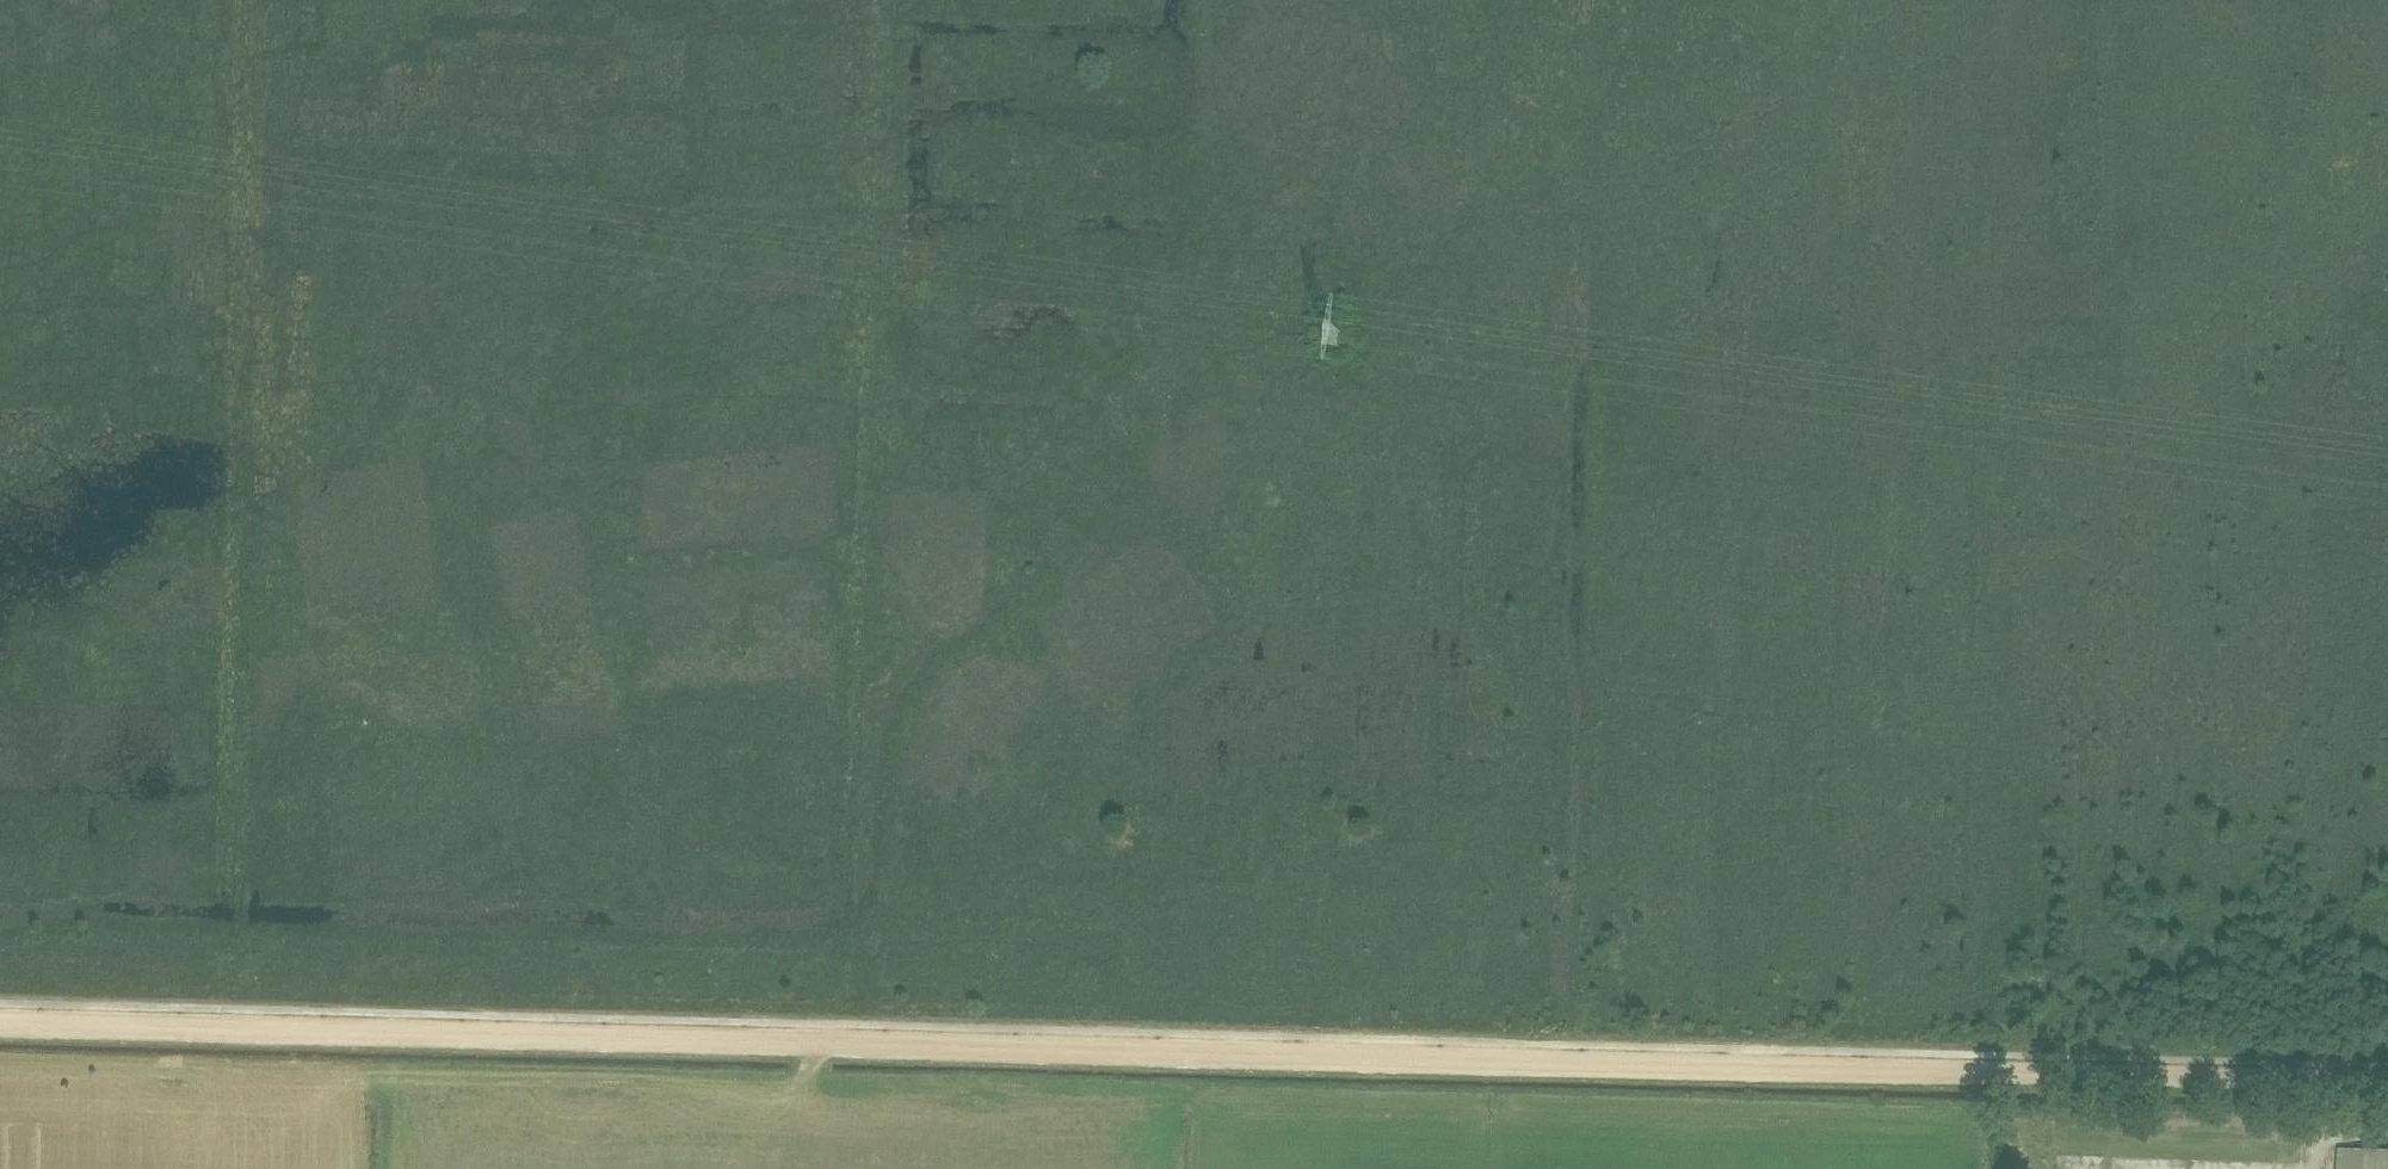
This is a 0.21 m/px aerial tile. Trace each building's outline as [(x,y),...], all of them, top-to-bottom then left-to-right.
[(2365,1150),(2337,1148),(2336,1168),(2387,1168),(2387,1152),(2365,1150)]
